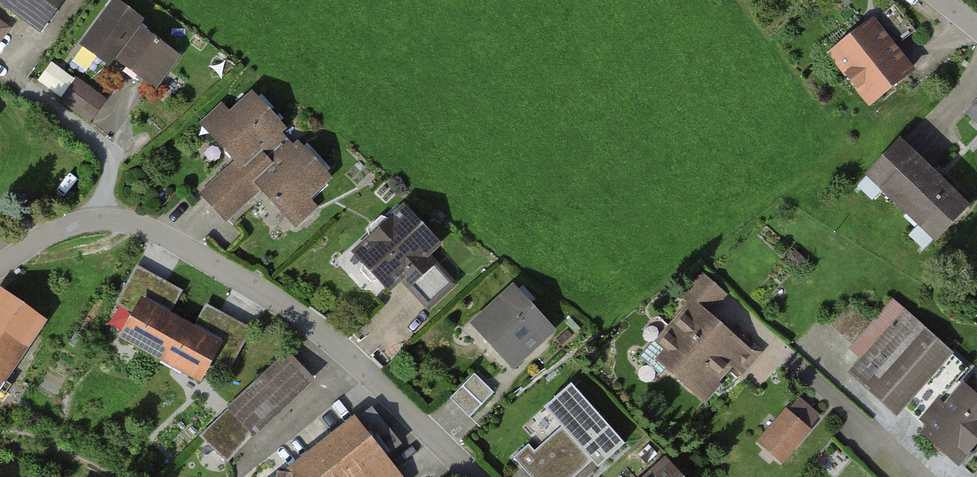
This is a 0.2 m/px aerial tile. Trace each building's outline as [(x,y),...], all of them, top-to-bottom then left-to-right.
[(40,27),(60,0),(2,0),(40,27)] [(153,86),(176,54),(136,25),(140,19),(115,1),(83,45),(108,63),(113,57),(153,86)] [(913,28),(894,4),(832,52),(870,102),(910,71),(891,46),(913,28)] [(87,125),(107,98),(79,79),(60,106),(87,125)] [(282,127),(253,95),(212,132),(242,164),(257,149),(261,153),(271,144),(267,140),(282,127)] [(968,206),(899,140),(866,173),(936,240),(968,206)] [(288,214),(328,178),(299,146),(285,159),(281,155),(271,164),(275,169),(259,183),(288,214)] [(253,192),(231,168),(204,194),(225,218),(253,192)] [(443,244),(404,201),(346,253),(383,294),(411,269),(418,276),(408,284),(428,306),(455,282),(430,255),(443,244)] [(181,290),(155,276),(123,335),(199,377),(231,319),(206,306),(194,329),(168,315),(181,290)] [(685,297),(694,304),(659,344),(653,339),(638,356),(660,376),(668,367),(704,398),(747,350),(706,314),(724,294),(703,276),(685,297)] [(551,329),(514,289),(476,324),(513,364),(551,329)] [(44,320),(0,290),(0,382),(44,320)] [(849,372),(893,413),(903,403),(922,419),(959,377),(940,362),(949,351),(892,299),(872,322),(850,303),(830,325),(864,354),(849,372)] [(251,432),(305,381),(283,358),(229,409),(251,432)] [(474,371),(451,397),(471,416),(495,390),(474,371)] [(958,461),(976,440),(976,396),(958,379),(922,419),(929,426),(924,432),(958,461)] [(571,383),(545,407),(572,437),(544,461),(529,444),(514,457),(532,476),(573,476),(592,460),(598,467),(625,443),(571,383)] [(780,461),(818,418),(798,400),(760,443),(780,461)] [(366,411),(284,476),(410,476),(419,470),(384,427),(382,429),(366,411)] [(650,476),(680,476),(663,457),(649,470),(653,475),(650,476)]
